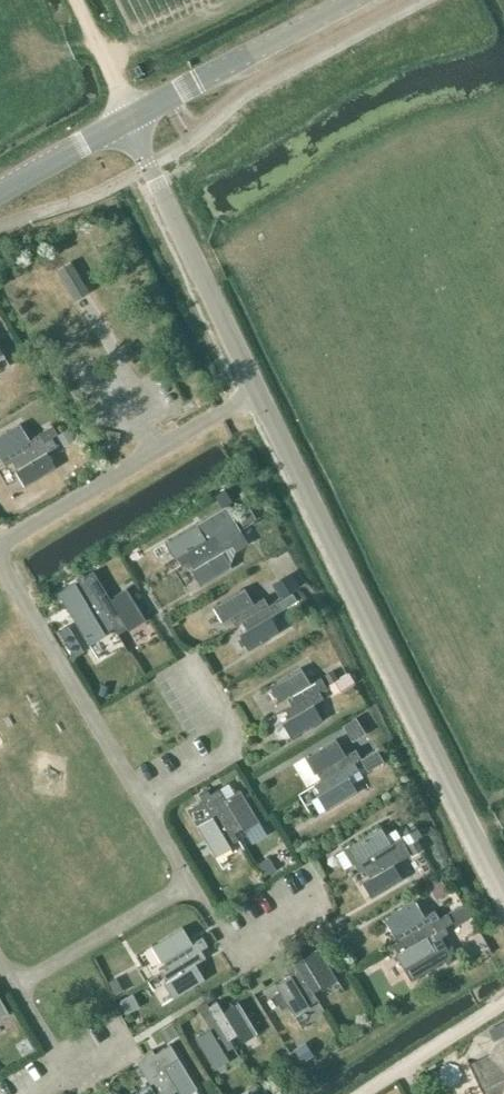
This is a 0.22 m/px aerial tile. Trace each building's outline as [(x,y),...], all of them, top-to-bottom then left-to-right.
[(71,260),(56,269),(74,299),(89,290),(71,260)] [(51,436),(58,432),(52,424),(29,438),(20,422),(0,434),(0,455),(5,465),(12,461),(51,436)] [(66,427),(56,433),(62,443),(72,436),(66,427)] [(56,444),(51,436),(12,461),(16,468),(15,468),(24,485),(55,466),(47,450),(56,444)] [(196,522),(164,541),(174,556),(176,556),(181,564),(189,560),(228,535),(240,529),(235,520),(225,505),(196,522)] [(228,535),(189,560),(193,568),(191,569),(200,584),(231,567),(230,563),(223,550),(231,545),(234,550),(247,542),(240,529),(228,535)] [(110,597),(93,570),(83,576),(113,626),(117,633),(128,627),(128,628),(145,618),(127,587),(110,597)] [(299,585),(291,571),(272,582),(280,596),(299,585)] [(74,581),(57,592),(70,613),(88,644),(106,633),(104,631),(113,626),(83,576),(74,581)] [(235,626),(242,621),(268,603),(263,596),(253,602),(244,587),(212,605),(221,620),(229,616),(235,626)] [(292,590),(283,595),(288,603),(297,598),(292,590)] [(275,600),(268,603),(242,621),(247,629),(239,634),(248,649),(279,630),(270,615),(280,608),(275,600)] [(67,625),(59,629),(66,643),(75,638),(67,625)] [(278,700),(286,696),(291,703),(319,689),(326,684),(320,676),(310,682),(301,666),(269,685),(278,700)] [(331,668),(324,672),(328,680),(336,676),(331,668)] [(352,680),(346,671),(328,682),(334,691),(352,680)] [(323,697),(319,689),(291,703),(284,708),(289,717),(282,721),(291,737),(322,719),(313,703),(323,697)] [(355,715),(343,723),(349,732),(361,725),(355,715)] [(316,772),(320,779),(353,761),(361,757),(355,747),(345,753),(336,738),(305,756),(314,772),(316,772)] [(377,747),(361,757),(368,768),(384,759),(377,747)] [(353,761),(320,779),(313,783),(318,792),(317,793),(326,809),(357,790),(348,775),(358,769),(353,761)] [(219,787),(210,792),(234,831),(242,826),(252,843),(267,834),(258,820),(240,788),(224,798),(219,787)] [(201,806),(198,802),(187,809),(196,824),(215,855),(230,845),(230,843),(238,838),(234,831),(210,792),(207,789),(199,794),(205,804),(201,806)] [(419,824),(407,831),(412,839),(424,833),(419,824)] [(349,845),(342,849),(350,864),(352,863),(357,871),(364,867),(405,843),(400,835),(390,841),(381,826),(349,845)] [(417,838),(406,844),(412,854),(423,848),(417,838)] [(410,853),(405,843),(364,867),(370,876),(362,881),(371,896),(402,878),(393,863),(410,853)] [(269,855),(257,862),(264,875),(276,868),(269,855)] [(425,880),(435,897),(448,889),(438,872),(425,880)] [(394,932),(399,939),(439,917),(434,908),(423,914),(414,899),(383,917),(392,933),(394,932)] [(399,939),(392,943),(397,952),(395,953),(405,969),(411,980),(452,955),(439,934),(430,940),(427,935),(445,925),(452,920),(447,912),(439,917),(399,939)] [(163,960),(167,967),(200,949),(207,944),(201,935),(192,941),(182,926),(152,945),(161,960),(163,960)] [(288,952),(292,959),(313,991),(321,985),(322,988),(338,978),(319,948),(303,957),(297,947),(288,952)] [(205,956),(200,949),(167,967),(161,971),(166,980),(164,981),(173,997),(204,978),(195,963),(205,956)] [(280,966),(269,973),(275,983),(280,992),(288,1006),(293,1015),(309,1005),(308,1003),(317,997),(313,991),(292,959),(284,964),(290,974),(286,976),(280,966)] [(122,990),(115,977),(107,981),(114,994),(122,990)] [(211,988),(204,992),(208,999),(212,997),(213,991),(211,988)] [(128,995),(116,1002),(122,1013),(134,1007),(128,995)] [(9,1012),(0,998),(0,1017),(9,1012)] [(216,1000),(207,1006),(211,1012),(229,1038),(237,1033),(242,1041),(257,1032),(238,1000),(223,1010),(216,1000)] [(233,1045),(229,1038),(211,1012),(204,1017),(210,1028),(195,1037),(213,1068),(228,1058),(224,1050),(233,1045)] [(178,1033),(171,1022),(158,1030),(165,1041),(178,1033)] [(314,1053),(305,1040),(293,1047),(302,1061),(314,1053)] [(143,1054),(144,1056),(145,1057),(151,1068),(169,1093),(177,1088),(180,1093),(185,1093),(196,1088),(178,1057),(169,1042),(153,1052),(151,1049),(143,1053),(143,1054)] [(473,1068),(467,1059),(466,1059),(483,1093),(503,1093),(503,1043),(499,1045),(495,1057),(473,1068)] [(134,1092),(135,1093),(169,1093),(151,1068),(145,1057),(137,1061),(144,1073),(150,1083),(134,1092)]
